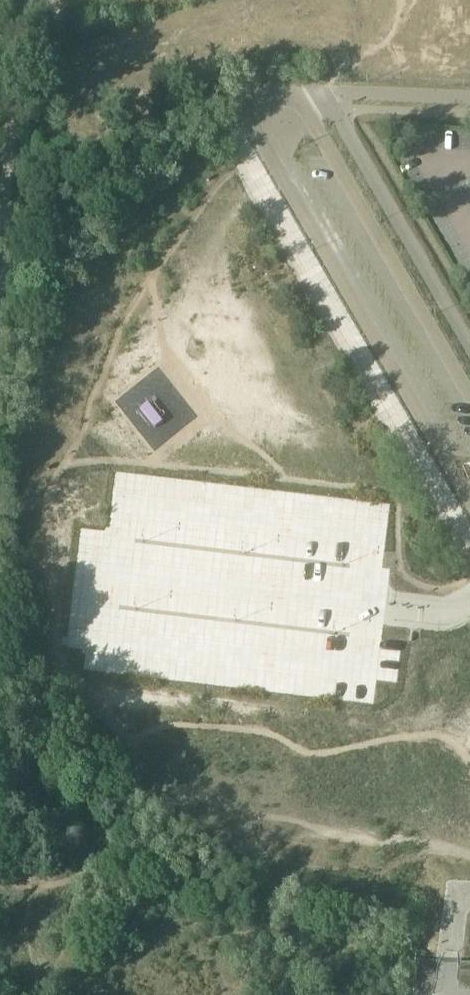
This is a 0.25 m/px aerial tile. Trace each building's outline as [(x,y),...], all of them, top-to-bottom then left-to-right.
[(449,960),(414,958),(409,994),(469,994),(469,961),(449,960)]
